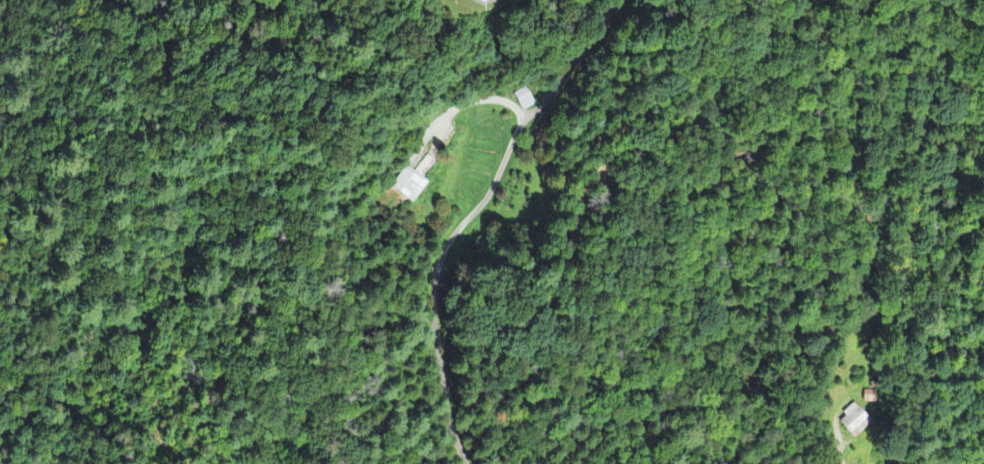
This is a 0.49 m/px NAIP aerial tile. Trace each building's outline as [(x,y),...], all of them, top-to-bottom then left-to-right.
[(515,95),(524,113),(536,107),(526,89),(515,95)] [(389,190),(410,206),(426,184),(406,168),(389,190)] [(837,422),(846,441),(867,431),(856,405),(842,412),(845,419),(837,422)]
